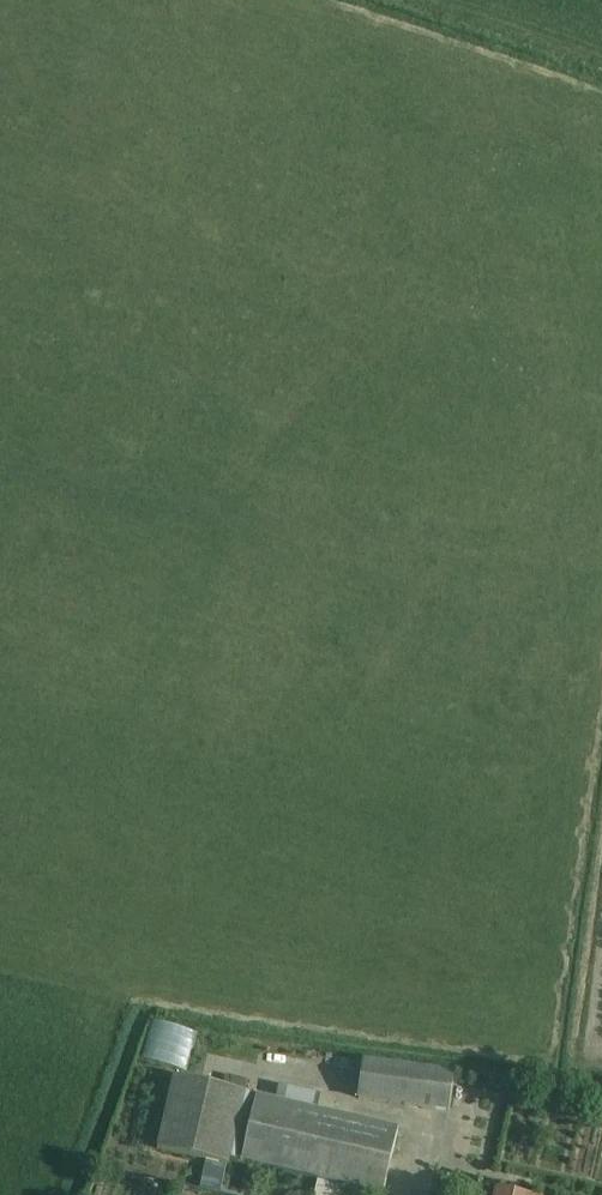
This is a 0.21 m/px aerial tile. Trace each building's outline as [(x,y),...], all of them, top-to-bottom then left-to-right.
[(450,1113),(456,1075),(363,1062),(357,1101),(450,1113)] [(232,1167),(234,1160),(249,1095),(174,1078),(158,1150),(232,1167)] [(234,1160),(319,1180),(350,1188),(360,1190),(381,1194),(383,1194),(399,1130),(311,1110),(314,1096),(278,1087),(275,1101),(249,1095),(234,1160)] [(350,1188),(319,1180),(315,1194),(348,1194),(350,1188)] [(497,1187),(495,1194),(532,1194),(497,1187)]
